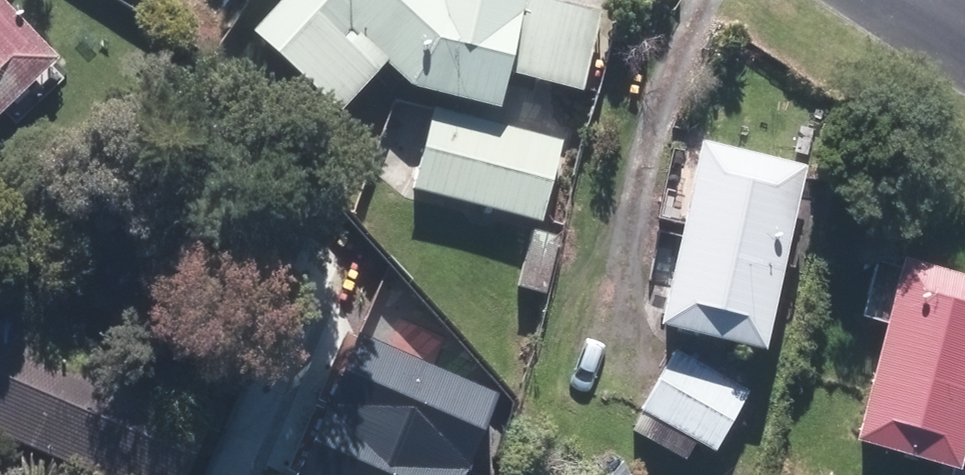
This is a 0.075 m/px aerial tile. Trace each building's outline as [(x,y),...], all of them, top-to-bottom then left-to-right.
[(1,0),(0,0),(0,116),(59,54),(1,0)] [(254,22),(341,103),(380,62),(355,29),(367,24),(413,71),(501,82),(505,55),(587,72),(603,2),(594,0),(274,0),(254,22)] [(558,136),(439,108),(422,181),(540,209),(558,136)] [(802,154),(701,134),(665,313),(766,333),(802,154)] [(904,251),(857,427),(955,453),(964,414),(964,267),(904,251)] [(0,305),(0,422),(113,474),(179,474),(212,405),(0,305)] [(363,339),(345,380),(316,443),(301,474),(465,474),(499,394),(363,339)] [(746,385),(675,349),(652,396),(723,432),(746,385)]
